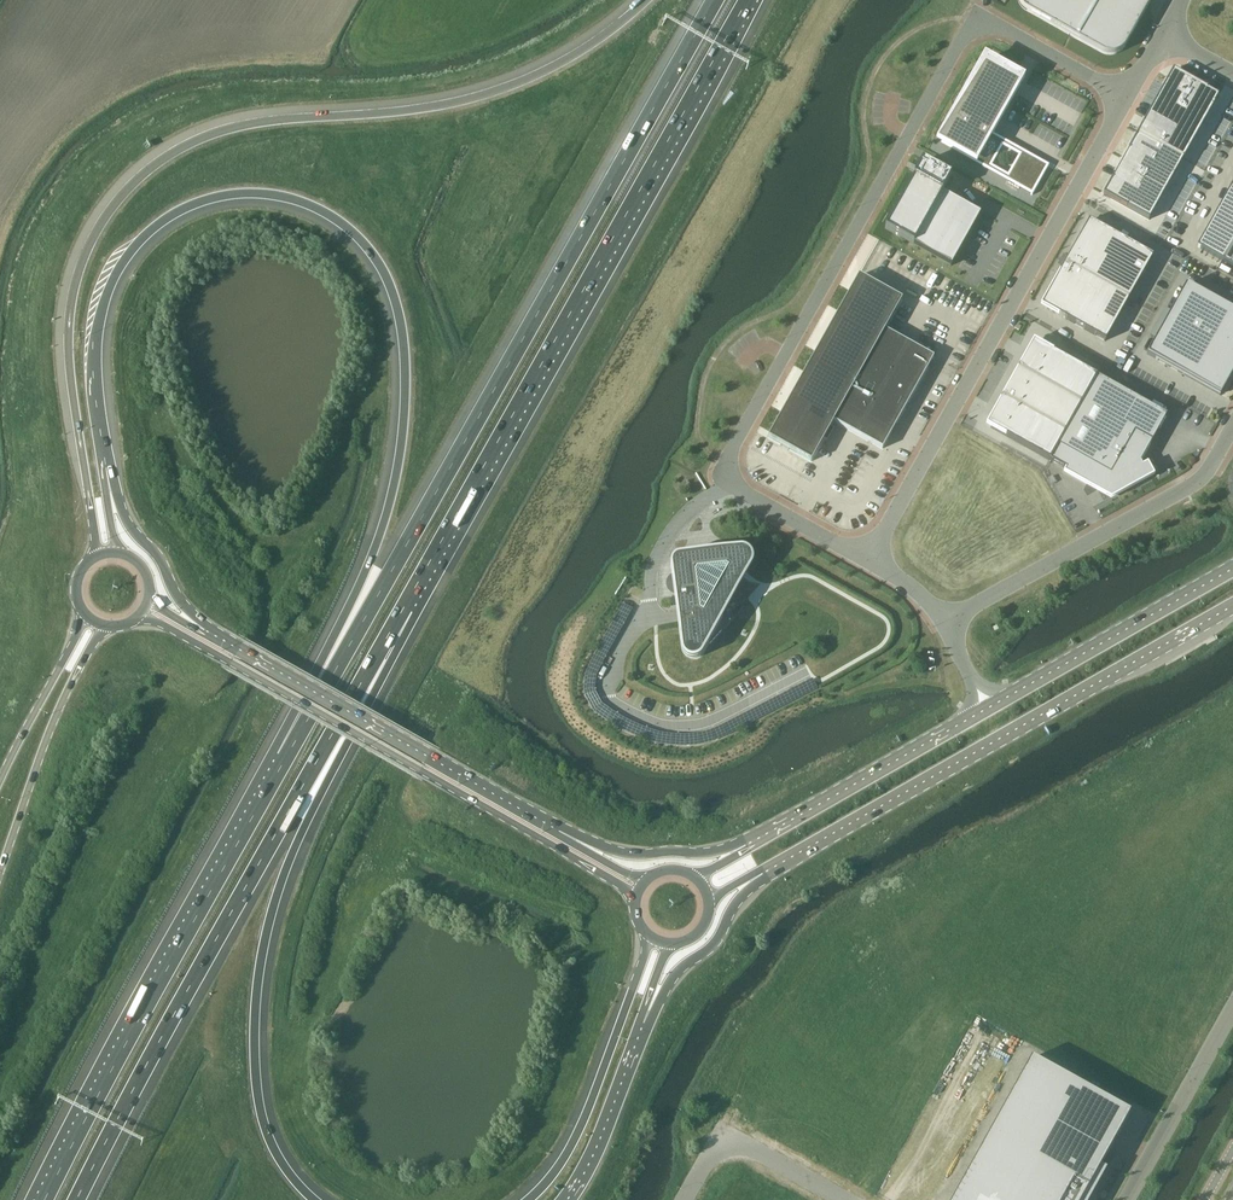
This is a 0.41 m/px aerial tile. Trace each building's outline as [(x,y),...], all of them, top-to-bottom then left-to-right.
[(1019,2),(1021,7),(1025,11),(1102,53),(1106,55),(1112,55),(1117,53),(1121,51),(1125,47),(1151,0),(1018,0),(1019,2)] [(991,135),(1024,76),(984,53),(935,139),(975,162),(976,159),(989,166),(1002,142),(991,135)] [(1173,75),(1105,194),(1153,221),(1223,100),(1173,75)] [(1023,156),(1010,180),(1031,191),(1044,168),(1023,156)] [(951,178),(922,162),(885,229),(951,266),(980,214),(942,193),(951,178)] [(953,181),(946,193),(952,196),(959,184),(953,181)] [(1198,247),(1232,267),(1232,184),(1198,247)] [(1088,221),(1041,305),(1104,341),(1152,257),(1088,221)] [(577,307),(583,310),(601,275),(596,273),(594,278),(592,277),(577,307)] [(902,300),(859,276),(768,438),(811,462),(834,421),(883,449),(934,357),(885,330),(902,300)] [(1186,285),(1147,354),(1220,395),(1232,372),(1232,311),(1186,285)] [(1032,341),(985,425),(1049,460),(1097,376),(1032,341)] [(1097,376),(1049,460),(1065,469),(1063,472),(1109,498),(1152,473),(1148,465),(1143,468),(1140,464),(1167,415),(1097,376)] [(742,549),(709,553),(710,558),(678,562),(676,563),(674,566),(674,569),(682,620),(686,653),(690,657),(693,659),(698,658),(702,654),(723,618),(714,609),(743,576),(741,575),(750,562),(750,557),(749,553),(746,550),(742,549)] [(952,1199),(1081,1199),(1088,1187),(1100,1167),(1130,1113),(1031,1059),(952,1199)] [(145,1106),(159,1076),(153,1073),(139,1103),(145,1106)]
